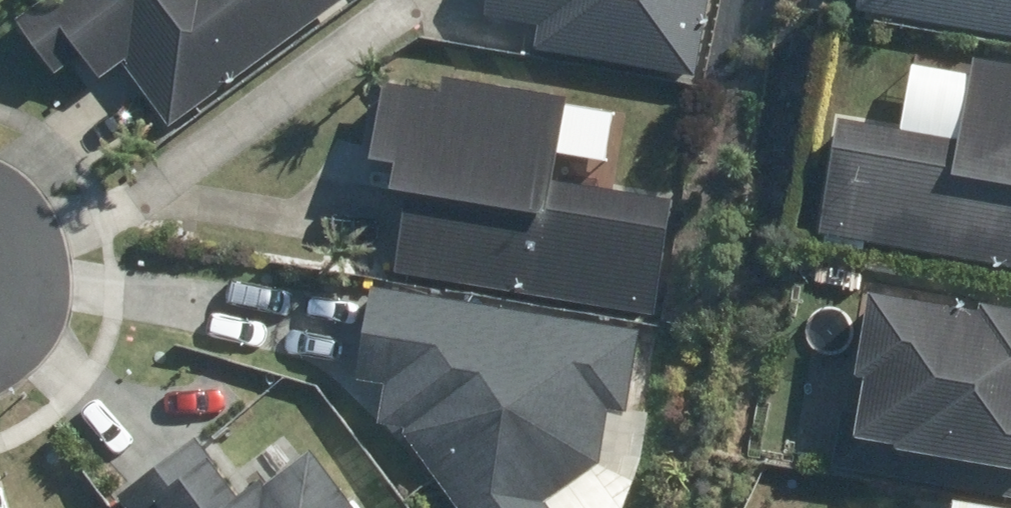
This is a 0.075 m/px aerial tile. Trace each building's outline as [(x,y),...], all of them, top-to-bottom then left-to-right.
[(362,0),(31,0),(13,13),(49,62),(72,45),(99,82),(119,66),(174,140),(362,0)] [(487,14),(554,20),(550,63),(707,76),(713,0),(488,0),(487,14)] [(859,35),(1010,47),(1010,0),(862,0),(859,35)] [(907,62),(900,127),(828,119),(815,241),(1010,262),(1010,59),(972,55),(970,69),(907,62)] [(566,104),(377,79),(367,158),(393,161),(389,187),(406,189),(395,277),(654,312),(670,193),(556,178),(566,104)] [(455,507),(570,507),(596,486),(606,409),(635,413),(647,322),(371,285),(358,378),(455,507)] [(961,458),(957,488),(1010,494),(1010,302),(865,285),(846,444),(961,458)] [(109,501),(114,507),(352,507),(300,444),(242,490),(195,431),(109,501)]
